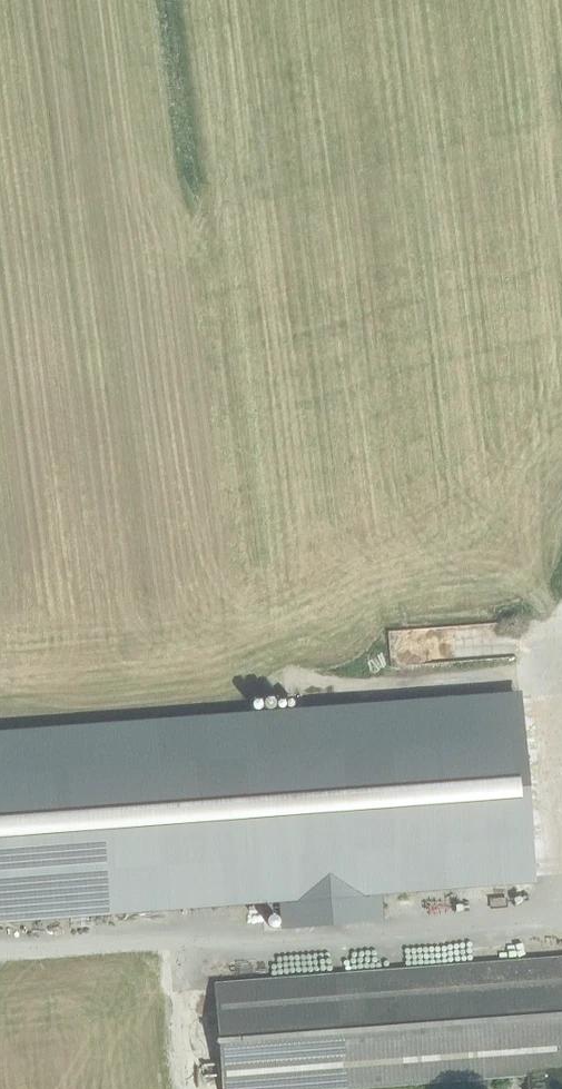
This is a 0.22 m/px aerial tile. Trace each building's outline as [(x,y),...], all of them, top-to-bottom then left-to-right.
[(276,916),(275,916),(273,915),(271,915),(269,916),(268,917),(267,918),(267,919),(266,922),(266,923),(267,924),(268,926),(269,927),(270,927),(271,928),(273,928),(275,928),(277,926),(278,925),(281,924),(281,927),(320,925),(317,892),(342,890),(344,923),(382,920),(380,889),(532,877),(518,698),(0,738),(0,917),(279,896),(281,918),(278,918),(276,916)] [(213,984),(221,1088),(345,1088),(526,1075),(528,1088),(561,1088),(561,957),(213,984)]
